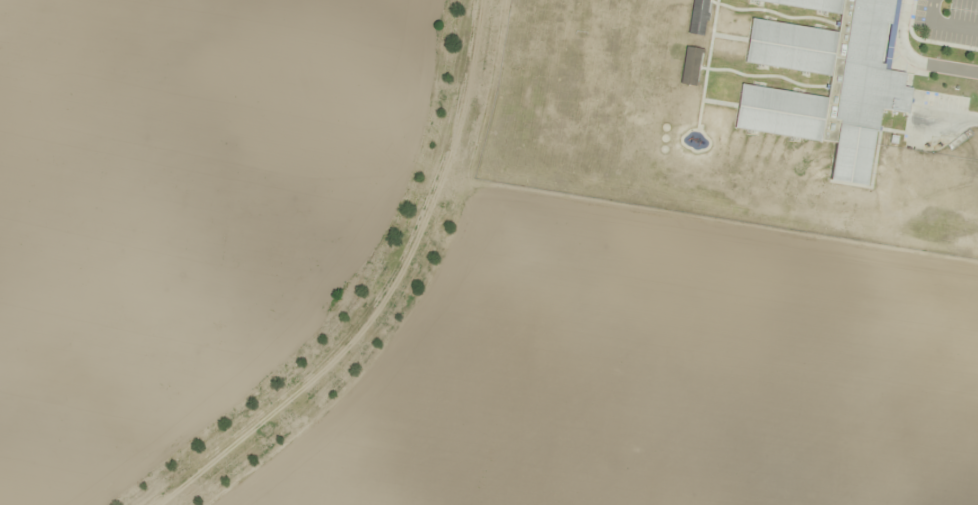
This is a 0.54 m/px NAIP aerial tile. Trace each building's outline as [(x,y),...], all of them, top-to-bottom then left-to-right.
[(838,13),(836,31),(750,19),(744,64),(808,73),(805,93),(741,84),(734,129),(835,143),(830,183),(870,189),(882,109),(909,113),(912,87),(907,86),(908,73),(885,70),(895,0),(743,0),(838,13)]
